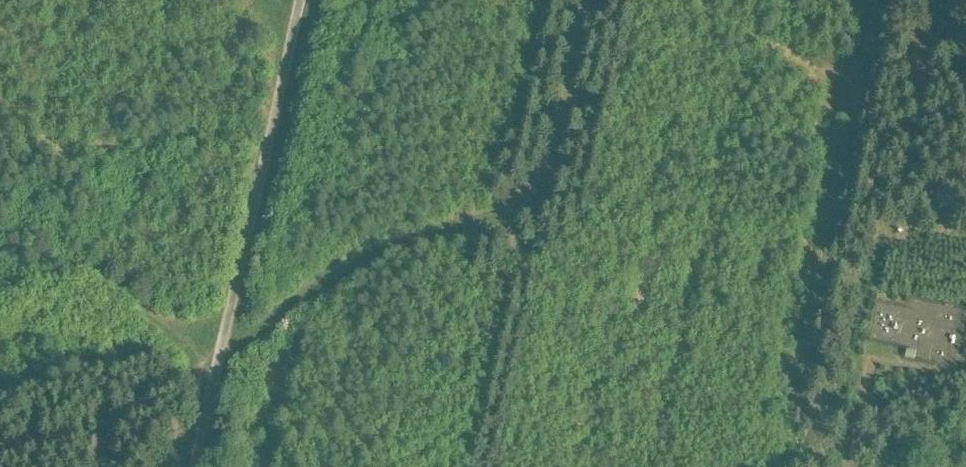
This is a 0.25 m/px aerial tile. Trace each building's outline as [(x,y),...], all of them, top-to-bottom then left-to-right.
[(904,361),(913,362),(914,363),(916,354),(906,352),(905,356),(904,361)]
